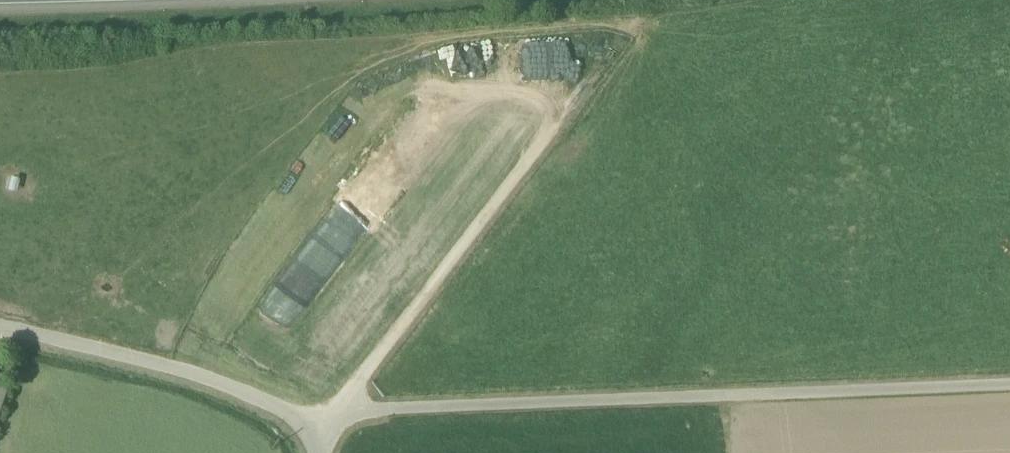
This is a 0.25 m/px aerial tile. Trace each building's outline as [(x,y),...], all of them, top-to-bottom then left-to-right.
[(457,50),(412,59),(416,83),(462,73),(457,50)]
